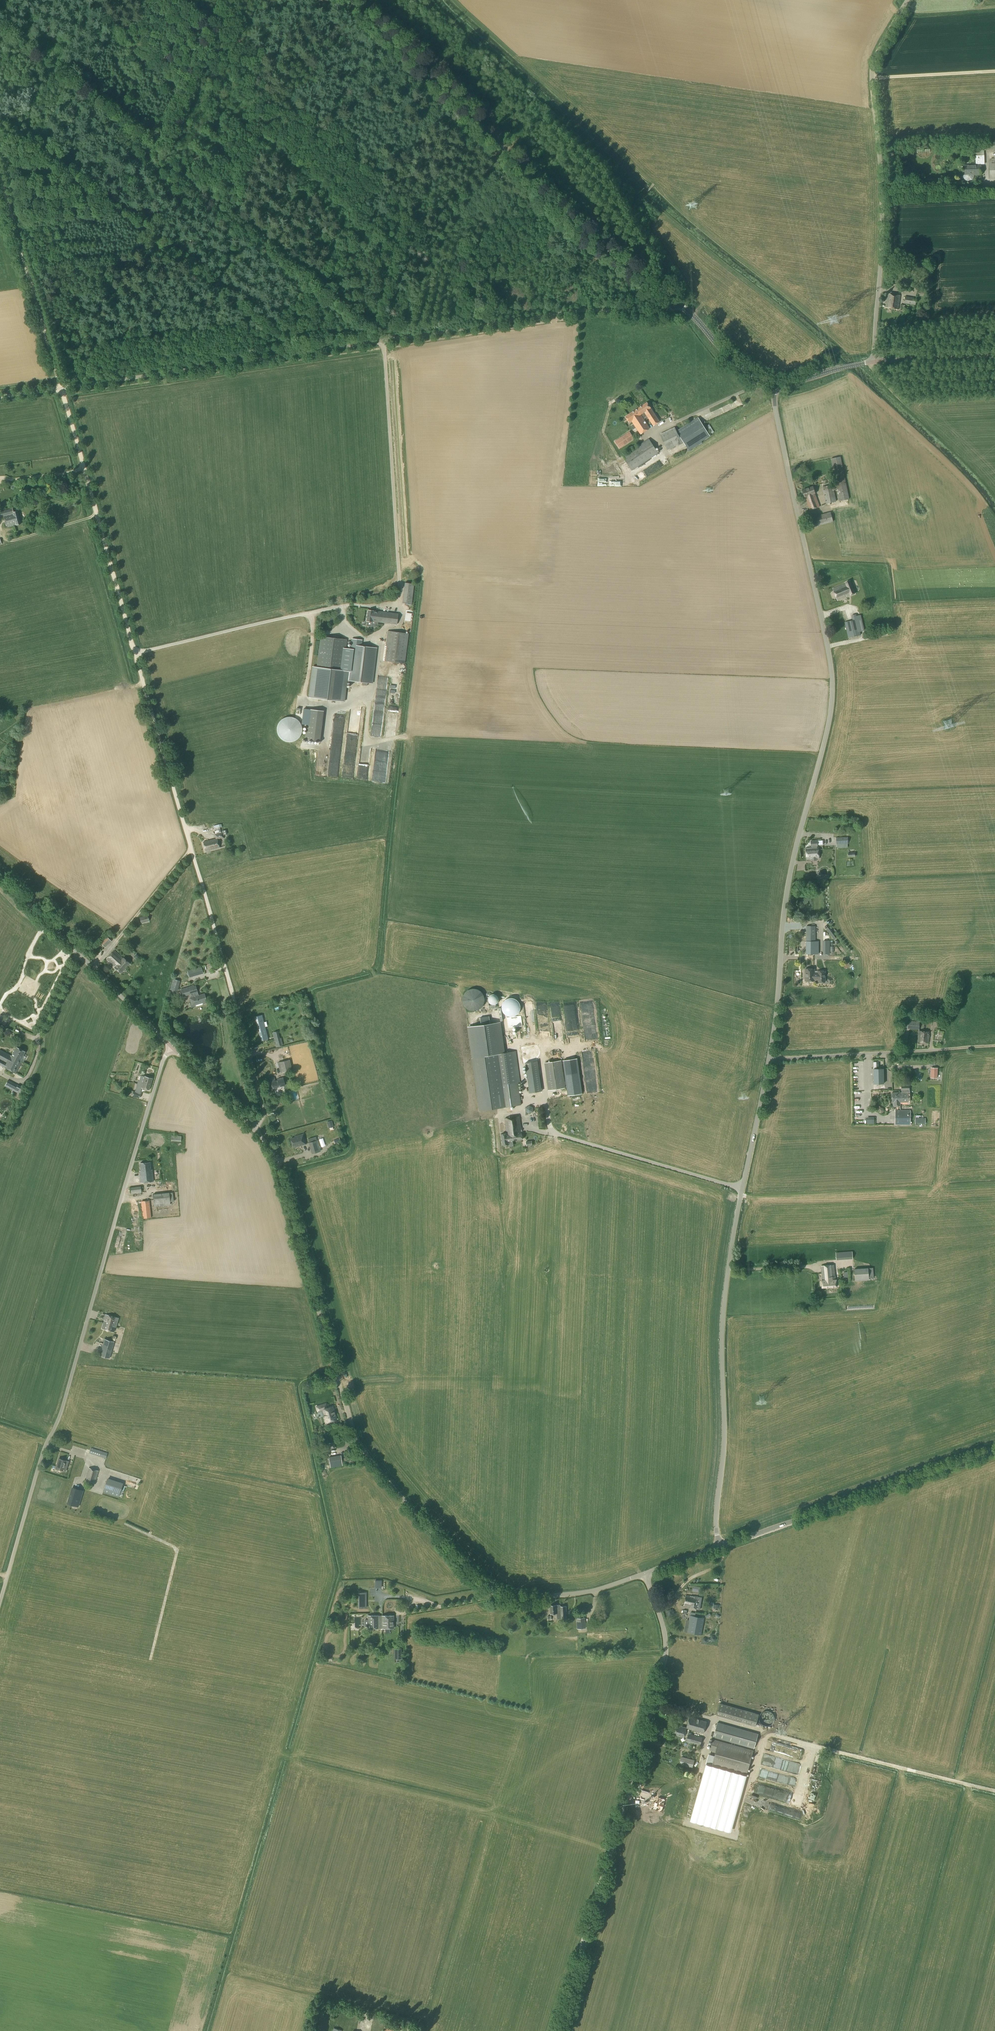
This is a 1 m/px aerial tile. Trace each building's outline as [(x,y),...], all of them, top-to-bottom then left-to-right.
[(976,164),(985,163),(985,154),(976,155),(976,164)] [(981,175),(980,164),(970,164),(970,165),(962,166),(963,175),(967,175),(981,175)] [(898,309),(900,296),(887,294),(885,307),(898,309)] [(915,305),(916,299),(906,297),(905,304),(915,305)] [(637,409),(628,415),(633,423),(640,434),(650,428),(644,419),(646,418),(647,419),(648,418),(653,426),(660,422),(656,415),(647,403),(637,409)] [(698,417),(676,431),(686,446),(698,438),(707,432),(698,417)] [(668,450),(682,443),(679,437),(674,427),(660,434),(664,444),(665,443),(668,450)] [(619,449),(631,441),(626,434),(614,441),(619,449)] [(632,471),(658,453),(649,439),(622,456),(632,471)] [(664,466),(669,463),(665,457),(661,460),(664,466)] [(849,499),(840,457),(830,459),(835,479),(833,480),(833,481),(835,481),(836,488),(833,489),(833,485),(822,487),(826,504),(836,502),(834,491),(837,490),(839,501),(849,499)] [(809,511),(820,507),(815,494),(816,494),(813,486),(802,490),(805,498),(809,511)] [(12,508),(0,512),(0,517),(3,516),(6,527),(21,524),(17,511),(13,513),(12,508)] [(811,528),(833,522),(830,512),(808,518),(811,528)] [(841,537),(842,543),(855,540),(853,534),(841,537)] [(816,549),(819,553),(824,548),(821,544),(816,549)] [(855,594),(850,581),(845,583),(842,584),(842,585),(833,589),(837,601),(847,597),(850,595),(855,594)] [(412,604),(414,584),(405,583),(402,603),(412,604)] [(871,615),(884,614),(884,603),(871,604),(871,615)] [(846,609),(834,612),(837,624),(841,623),(841,620),(849,619),(846,609)] [(398,614),(368,610),(367,621),(367,626),(371,627),(377,627),(378,622),(396,625),(398,614)] [(406,610),(405,620),(413,621),(415,611),(406,610)] [(848,638),(861,635),(856,615),(851,616),(853,621),(844,622),(848,638)] [(405,664),(409,633),(387,631),(386,646),(385,661),(405,664)] [(377,648),(362,646),(362,640),(351,638),(349,655),(345,655),(346,639),(321,636),(317,667),(312,666),(308,697),(345,702),(347,681),(373,684),(377,648)] [(305,737),(320,739),(324,709),(309,707),(305,737)] [(289,743),(291,743),(293,742),(295,742),(297,740),(299,739),(300,737),(301,735),(302,733),(302,731),(302,729),(302,726),(301,724),(300,722),(299,721),(297,719),(295,718),(293,717),(291,717),(289,717),(286,717),(284,718),(282,719),(280,720),(279,722),(278,724),(277,726),(276,728),(276,730),(276,732),(277,734),(278,736),(279,738),(281,740),(282,741),(284,742),(287,743),(289,743)] [(224,838),(223,835),(227,834),(226,830),(222,831),(222,832),(214,834),(216,839),(203,842),(205,851),(220,848),(217,839),(221,838),(221,839),(224,838)] [(799,863),(799,873),(807,873),(806,863),(799,863)] [(141,923),(150,921),(148,915),(139,917),(141,923)] [(818,954),(818,941),(815,941),(815,926),(806,926),(806,954),(818,954)] [(105,948),(111,941),(106,935),(99,942),(105,948)] [(121,973),(129,964),(114,950),(106,959),(115,967),(121,973)] [(816,980),(816,973),(814,973),(814,969),(805,969),(805,981),(814,981),(814,980),(816,980)] [(816,973),(816,980),(818,980),(818,982),(825,982),(825,971),(818,971),(818,973),(816,973)] [(173,993),(174,991),(177,991),(180,981),(173,979),(169,992),(173,993)] [(193,985),(181,989),(183,997),(191,994),(192,997),(189,998),(191,1003),(194,1002),(195,1005),(203,1003),(203,1004),(207,1003),(204,993),(198,995),(195,986),(194,986),(193,985)] [(263,1015),(255,1017),(261,1041),(269,1039),(263,1015)] [(919,1030),(920,1021),(917,1020),(917,1021),(908,1021),(907,1029),(919,1030)] [(515,1051),(505,1052),(501,1022),(468,1027),(472,1057),(479,1111),(521,1105),(518,1083),(520,1082),(515,1051)] [(929,1043),(930,1032),(919,1031),(918,1042),(929,1043)] [(530,1061),(532,1061),(533,1060),(535,1060),(536,1059),(537,1058),(538,1057),(539,1055),(539,1054),(540,1052),(539,1051),(539,1049),(539,1048),(538,1047),(537,1045),(536,1044),(534,1044),(533,1043),(532,1043),(530,1043),(529,1043),(527,1043),(526,1044),(525,1045),(523,1046),(523,1047),(522,1049),(522,1050),(522,1052),(522,1053),(522,1055),(523,1056),(524,1057),(525,1058),(526,1059),(527,1060),(529,1061),(530,1061)] [(16,1073),(22,1062),(20,1061),(25,1052),(16,1047),(11,1056),(0,1050),(0,1065),(16,1073)] [(280,1072),(292,1069),(290,1059),(277,1063),(280,1072)] [(549,1090),(565,1087),(561,1060),(545,1063),(549,1090)] [(530,1092),(541,1091),(537,1061),(526,1062),(530,1092)] [(874,1083),(884,1083),(883,1069),(873,1069),(874,1083)] [(149,1090),(153,1079),(144,1076),(143,1082),(138,1081),(135,1092),(133,1091),(132,1096),(140,1098),(142,1088),(149,1090)] [(285,1086),(283,1078),(277,1079),(278,1081),(275,1081),(274,1078),(270,1079),(273,1089),(285,1086)] [(582,1093),(582,1082),(571,1082),(571,1093),(582,1093)] [(18,1085),(14,1091),(20,1094),(23,1087),(18,1085)] [(909,1090),(909,1085),(902,1085),(902,1090),(902,1092),(892,1093),(892,1103),(893,1103),(893,1106),(900,1105),(900,1103),(908,1103),(908,1090),(909,1090)] [(909,1124),(910,1110),(895,1110),(895,1124),(909,1124)] [(507,1133),(501,1133),(503,1145),(508,1144),(508,1141),(522,1139),(521,1128),(519,1116),(505,1118),(506,1129),(507,1133)] [(300,1146),(305,1145),(303,1135),(295,1137),(295,1138),(291,1139),(293,1147),(300,1145),(300,1146)] [(317,1141),(316,1137),(308,1139),(310,1143),(309,1143),(312,1154),(320,1152),(317,1141)] [(151,1170),(150,1162),(140,1163),(141,1171),(139,1171),(141,1183),(153,1181),(152,1170),(151,1170)] [(154,1206),(170,1205),(170,1202),(173,1201),(173,1192),(153,1194),(154,1206)] [(143,1218),(151,1217),(149,1201),(141,1201),(143,1218)] [(835,1279),(834,1265),(821,1266),(822,1280),(821,1280),(822,1288),(837,1287),(836,1279),(835,1279)] [(103,1322),(102,1329),(114,1332),(116,1327),(119,1318),(106,1315),(103,1322)] [(110,1358),(114,1342),(104,1339),(99,1356),(110,1358)] [(327,1409),(326,1404),(316,1407),(318,1411),(322,1410),(326,1423),(336,1420),(333,1407),(327,1409)] [(128,1476),(133,1461),(91,1448),(89,1453),(105,1458),(102,1468),(128,1476)] [(342,1466),(341,1455),(329,1457),(329,1459),(327,1459),(328,1464),(330,1463),(330,1467),(342,1466)] [(63,1471),(66,1461),(59,1458),(56,1468),(63,1471)] [(95,1483),(99,1471),(88,1468),(84,1480),(95,1483)] [(105,1480),(103,1491),(119,1495),(122,1484),(105,1480)] [(83,1491),(73,1488),(73,1489),(71,1495),(70,1498),(69,1499),(68,1502),(69,1504),(72,1505),(73,1504),(78,1506),(78,1507),(83,1491)] [(115,1510),(115,1497),(100,1497),(100,1510),(115,1510)] [(690,1596),(686,1595),(684,1606),(690,1607),(690,1608),(696,1609),(699,1597),(690,1596)] [(561,1606),(561,1605),(550,1605),(550,1614),(557,1613),(557,1616),(561,1616),(561,1620),(566,1619),(566,1606),(561,1606)] [(698,1634),(702,1617),(689,1615),(686,1632),(698,1634)] [(382,1628),(382,1616),(368,1616),(368,1620),(364,1620),(364,1625),(366,1627),(368,1627),(368,1628),(382,1628)] [(382,1616),(382,1628),(394,1628),(394,1616),(382,1616)] [(363,1628),(363,1618),(353,1619),(353,1623),(357,1623),(357,1629),(363,1628)] [(756,1726),(759,1714),(720,1703),(717,1715),(756,1726)] [(766,1726),(768,1726),(769,1726),(770,1725),(771,1725),(772,1724),(773,1723),(774,1722),(774,1720),(774,1719),(774,1718),(774,1716),(774,1715),(773,1714),(772,1713),(771,1712),(770,1711),(769,1711),(767,1711),(766,1711),(765,1711),(764,1711),(762,1712),(761,1713),(760,1714),(760,1715),(759,1716),(759,1717),(759,1718),(759,1720),(759,1721),(760,1722),(761,1723),(761,1724),(762,1725),(764,1726),(765,1726),(766,1726)] [(704,1733),(707,1722),(690,1717),(686,1728),(677,1725),(674,1735),(684,1738),(685,1735),(688,1736),(686,1741),(700,1745),(702,1738),(688,1734),(690,1729),(704,1733)] [(754,1748),(758,1734),(717,1722),(713,1737),(754,1748)] [(746,1775),(753,1750),(713,1739),(709,1750),(712,1751),(712,1752),(715,1753),(712,1765),(746,1775)] [(692,1768),(694,1760),(682,1757),(680,1765),(692,1768)] [(652,1807),(663,1810),(665,1802),(666,1797),(660,1795),(659,1801),(654,1799),(652,1807)]
